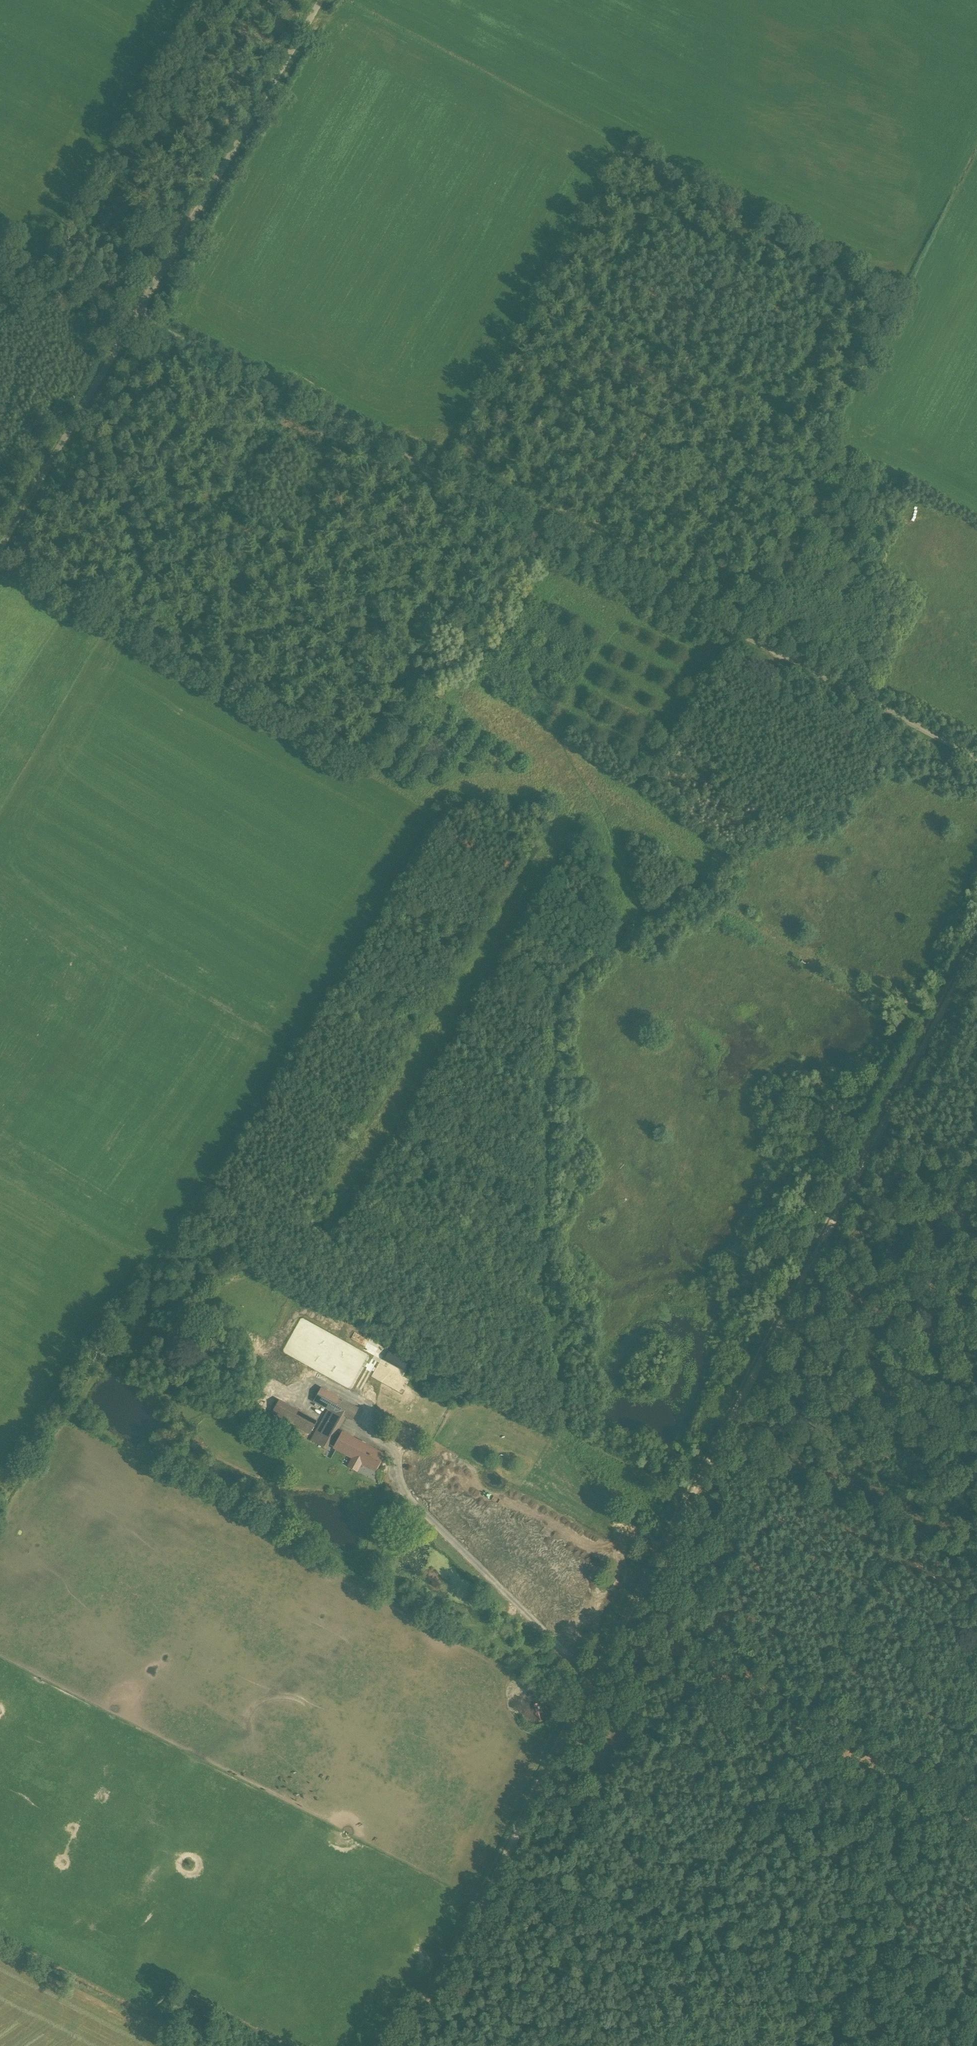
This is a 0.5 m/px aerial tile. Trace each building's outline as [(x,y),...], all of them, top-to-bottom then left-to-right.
[(385,1358),(406,1369),(410,1363),(388,1351),(385,1358)] [(327,1410),(321,1421),(310,1441),(327,1450),(330,1445),(334,1448),(333,1448),(352,1458),(348,1465),(358,1470),(361,1464),(375,1471),(383,1455),(372,1449),(342,1432),(342,1433),(338,1431),(346,1417),(352,1421),(355,1414),(359,1408),(340,1398),(335,1395),(321,1387),(314,1400),(313,1399),(312,1401),(327,1410)] [(278,1399),(272,1413),(311,1431),(318,1417),(278,1399)]
